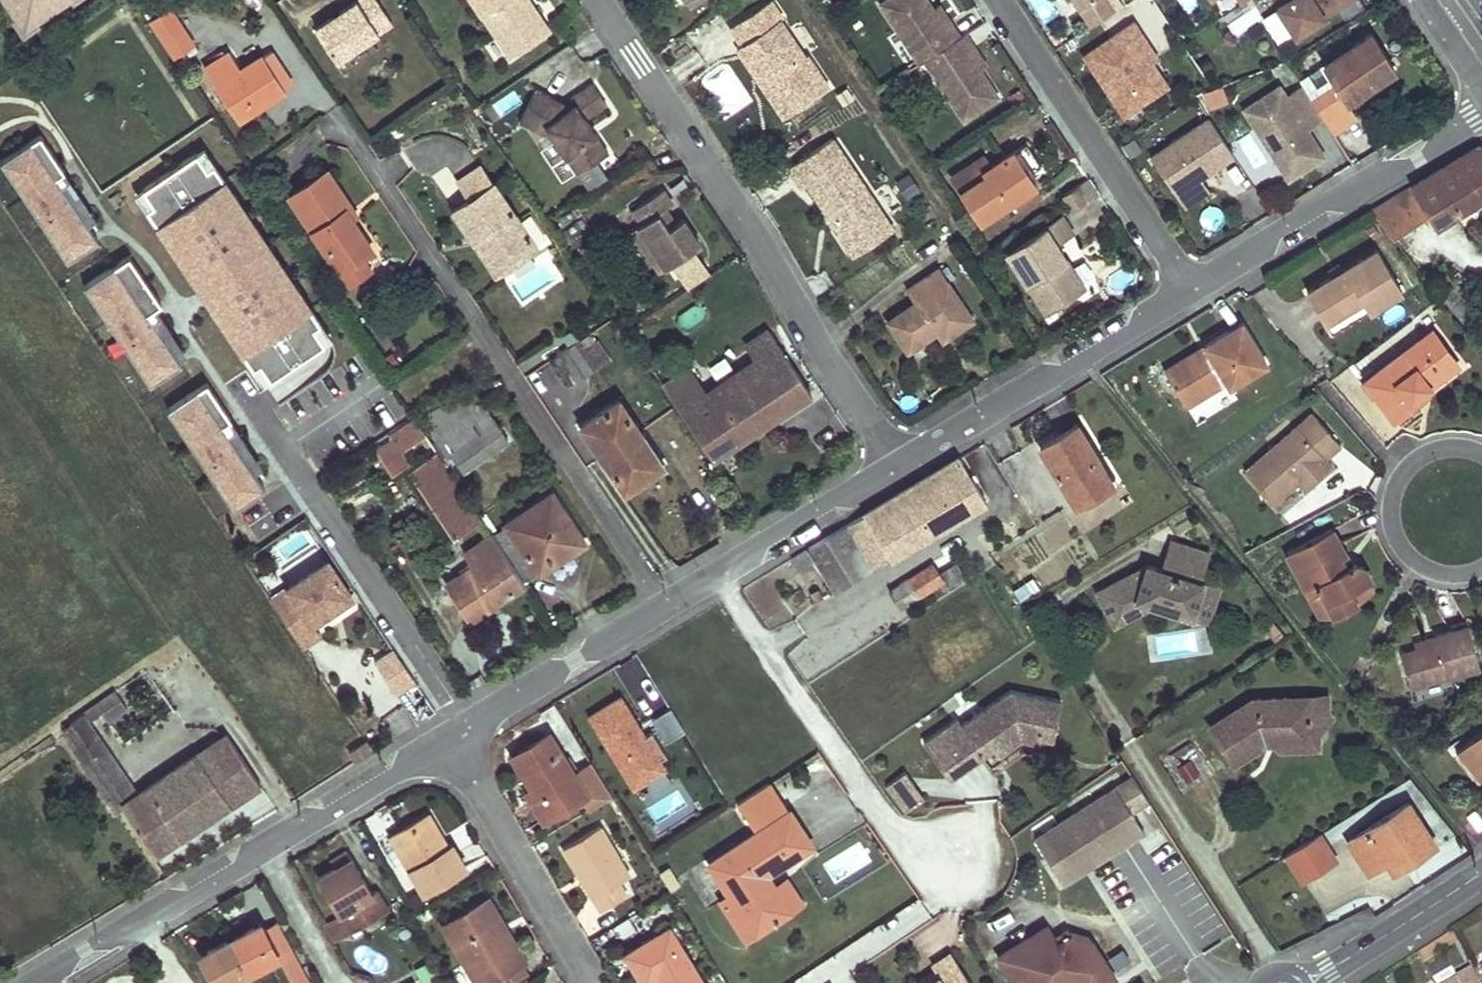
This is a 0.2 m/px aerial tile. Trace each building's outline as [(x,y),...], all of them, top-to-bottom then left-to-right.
[(17,12),(20,17),(31,19),(36,15),(59,0),(9,0),(17,12)] [(245,0),(241,0),(248,10),(250,9),(245,0)] [(377,0),(360,0),(316,29),(337,61),(393,24),(377,0)] [(511,57),(551,30),(531,0),(473,0),(511,57)] [(777,0),(770,0),(733,25),(745,43),(748,41),(759,58),(778,61),(783,70),(765,82),(787,114),(832,83),(811,51),(808,53),(784,16),(786,14),(777,0)] [(878,5),(918,65),(923,61),(963,121),(997,98),(979,71),(967,52),(972,49),(962,35),(957,38),(948,24),(943,27),(930,9),(924,0),(885,0),(878,5)] [(1111,0),(1093,0),(1083,7),(1094,24),(1117,9),(1111,0)] [(1283,0),(1279,2),(1299,31),(1346,0),(1283,0)] [(935,6),(930,9),(943,27),(948,24),(935,6)] [(171,7),(150,21),(175,58),(196,45),(171,7)] [(20,17),(17,12),(12,15),(23,31),(40,20),(36,15),(31,19),(20,17)] [(1137,20),(1087,53),(1119,102),(1137,90),(1145,101),(1171,84),(1154,59),(1146,57),(1137,43),(1147,36),(1137,20)] [(1395,72),(1371,33),(1303,76),(1308,84),(1309,86),(1327,74),(1334,84),(1327,88),(1339,107),(1395,72)] [(1160,55),(1147,36),(1137,43),(1146,57),(1154,59),(1160,55)] [(748,41),(745,43),(741,46),(765,82),(783,70),(778,61),(759,58),(748,41)] [(972,49),(967,52),(979,71),(984,67),(972,49)] [(241,69),(229,51),(224,55),(221,50),(206,61),(209,65),(204,68),(238,119),(285,89),(263,55),(241,69)] [(291,85),(269,51),(263,55),(285,89),(291,85)] [(733,68),(712,75),(723,108),(744,101),(733,68)] [(607,103),(593,82),(571,97),(576,103),(572,105),(536,89),(521,121),(537,129),(541,122),(545,124),(566,155),(570,152),(581,169),(609,151),(597,133),(593,136),(588,130),(592,127),(586,117),(607,103)] [(1285,85),(1248,108),(1293,178),(1329,155),(1312,128),(1306,119),(1323,108),(1309,86),(1308,84),(1291,95),(1285,85)] [(1137,90),(1119,102),(1127,113),(1145,101),(1137,90)] [(1329,117),(1323,108),(1306,119),(1312,128),(1329,117)] [(1212,115),(1154,154),(1179,191),(1204,174),(1237,152),(1212,115)] [(593,136),(597,133),(592,127),(588,130),(593,136)] [(0,161),(67,259),(104,234),(37,136),(0,161)] [(832,137),(789,167),(802,186),(808,182),(826,209),(833,204),(840,213),(833,218),(831,219),(847,243),(886,216),(832,137)] [(256,386),(329,341),(208,145),(135,190),(256,386)] [(983,157),(951,177),(977,217),(1010,196),(1013,200),(1035,186),(1029,177),(1042,168),(1028,146),(991,170),(983,157)] [(1481,201),(1481,146),(1477,146),(1374,211),(1395,238),(1428,217),(1436,228),(1481,201)] [(581,169),(570,152),(566,155),(577,172),(581,169)] [(473,201),(496,185),(482,164),(459,180),(473,201)] [(327,169),(290,194),(339,268),(362,253),(371,246),(353,218),(346,208),(351,205),(327,169)] [(1179,191),(1188,204),(1213,188),(1204,174),(1179,191)] [(538,247),(496,185),(473,201),(457,212),(476,240),(483,236),(505,269),(538,247)] [(1087,199),(1078,185),(1064,194),(1073,208),(1087,199)] [(1042,196),(1035,186),(1013,200),(1019,210),(1042,196)] [(672,203),(663,189),(634,209),(642,221),(632,228),(661,271),(700,244),(682,217),(677,221),(669,226),(659,212),(668,206),(672,203)] [(1013,200),(1010,196),(977,217),(980,222),(1013,200)] [(833,204),(826,209),(833,218),(840,213),(833,204)] [(353,218),(358,215),(351,205),(346,208),(353,218)] [(669,226),(677,221),(668,206),(659,212),(669,226)] [(1074,231),(1063,215),(1008,251),(1048,311),(1086,286),(1057,242),(1074,231)] [(893,225),(886,216),(847,243),(854,252),(893,225)] [(476,240),(499,274),(505,269),(483,236),(476,240)] [(1403,291),(1378,250),(1345,270),(1332,278),(1307,292),(1326,321),(1362,299),(1371,311),(1403,291)] [(362,253),(339,268),(349,284),(372,269),(362,253)] [(132,257),(88,280),(144,384),(187,360),(132,257)] [(1345,270),(1342,263),(1329,271),(1332,278),(1345,270)] [(972,320),(939,269),(909,288),(918,299),(887,320),(907,348),(937,329),(944,338),(972,320)] [(1371,311),(1362,299),(1326,321),(1333,334),(1371,311)] [(1268,366),(1242,324),(1205,346),(1209,352),(1169,377),(1188,408),(1228,383),(1231,389),(1268,366)] [(810,395),(770,331),(747,347),(748,349),(733,359),(739,369),(735,372),(733,373),(766,424),(810,395)] [(1452,355),(1435,333),(1369,385),(1381,401),(1398,423),(1419,407),(1415,402),(1426,393),(1445,379),(1436,366),(1452,355)] [(595,343),(589,334),(552,358),(570,384),(597,367),(585,350),(595,343)] [(585,350),(597,367),(610,358),(598,341),(595,343),(585,350)] [(1209,352),(1205,346),(1165,371),(1169,377),(1209,352)] [(706,391),(681,352),(652,372),(711,459),(766,424),(733,373),(706,391)] [(1436,366),(1445,379),(1461,367),(1452,355),(1436,366)] [(739,369),(733,359),(728,362),(735,372),(739,369)] [(167,408),(232,507),(270,483),(205,383),(167,408)] [(1381,401),(1369,385),(1363,390),(1376,406),(1381,401)] [(487,407),(475,388),(423,421),(437,441),(487,407)] [(1415,402),(1419,407),(1430,398),(1426,393),(1415,402)] [(642,434),(619,400),(587,423),(596,437),(591,440),(604,460),(642,434)] [(508,439),(487,407),(437,441),(446,453),(448,451),(462,471),(508,439)] [(1343,447),(1317,414),(1247,472),(1275,505),(1299,485),(1310,475),(1315,482),(1333,466),(1327,460),(1343,447)] [(1114,484),(1077,425),(1041,445),(1078,505),(1114,484)] [(654,452),(642,434),(604,460),(625,491),(658,469),(649,455),(654,452)] [(399,447),(393,438),(380,447),(394,470),(408,461),(405,456),(399,447)] [(399,447),(405,456),(413,451),(407,442),(399,447)] [(419,449),(427,461),(436,455),(428,443),(419,449)] [(394,470),(380,447),(376,449),(391,472),(394,470)] [(480,518),(438,453),(436,455),(427,461),(412,471),(454,535),(480,518)] [(986,500),(961,457),(811,548),(836,590),(986,500)] [(1315,482),(1310,475),(1299,485),(1304,491),(1315,482)] [(583,537),(553,493),(505,525),(515,540),(502,549),(524,582),(536,575),(539,577),(556,565),(551,558),(583,537)] [(1345,556),(1330,530),(1286,553),(1317,609),(1328,604),(1335,617),(1356,605),(1349,593),(1372,581),(1364,567),(1352,563),(1349,564),(1344,567),(1339,559),(1345,556)] [(502,549),(492,533),(465,550),(474,564),(462,572),(487,609),(526,584),(524,582),(502,549)] [(588,544),(583,537),(551,558),(556,565),(588,544)] [(1208,553),(1172,541),(1164,569),(1149,565),(1097,592),(1115,625),(1142,611),(1138,604),(1144,600),(1155,604),(1191,616),(1197,600),(1210,605),(1216,586),(1199,581),(1208,553)] [(1349,564),(1345,556),(1339,559),(1344,567),(1349,564)] [(354,594),(330,559),(289,586),(293,592),(276,603),(304,646),(322,633),(314,621),(354,594)] [(932,565),(891,590),(893,594),(935,570),(932,565)] [(901,608),(943,583),(935,570),(893,594),(901,608)] [(487,609),(462,572),(447,582),(472,619),(487,609)] [(1018,598),(1038,591),(1034,579),(1015,586),(1018,598)] [(1349,593),(1356,605),(1376,588),(1372,581),(1349,593)] [(293,592),(289,586),(272,598),(276,603),(293,592)] [(1155,604),(1144,600),(1138,604),(1142,611),(1155,604)] [(1191,616),(1204,621),(1210,605),(1197,600),(1191,616)] [(1328,604),(1317,609),(1321,617),(1335,617),(1328,604)] [(1480,668),(1467,627),(1435,636),(1437,645),(1418,651),(1400,656),(1411,690),(1480,668)] [(1437,645),(1435,636),(1415,643),(1418,651),(1437,645)] [(403,675),(424,661),(407,637),(386,651),(403,675)] [(123,699),(116,689),(62,726),(76,747),(85,741),(88,744),(99,736),(89,720),(123,699)] [(957,718),(924,741),(949,778),(982,756),(975,745),(986,737),(994,747),(1000,755),(1022,740),(1039,743),(1041,738),(1053,740),(1061,700),(1011,690),(961,724),(957,718)] [(621,697),(590,716),(634,787),(665,768),(660,760),(667,755),(652,731),(645,736),(621,697)] [(1326,715),(1326,697),(1307,698),(1309,742),(1278,743),(1274,737),(1267,737),(1265,744),(1273,743),(1278,752),(1319,750),(1318,734),(1334,717),(1326,715)] [(1250,701),(1210,725),(1234,763),(1265,744),(1267,737),(1274,737),(1278,743),(1309,742),(1307,698),(1250,701)] [(686,731),(671,708),(652,719),(667,743),(686,731)] [(1472,741),(1481,753),(1481,752),(1481,733),(1472,741)] [(261,784),(227,734),(138,794),(99,736),(88,744),(95,755),(91,758),(156,856),(261,784)] [(982,756),(994,747),(986,737),(975,745),(982,756)] [(554,738),(517,761),(536,792),(554,822),(587,801),(595,815),(617,801),(595,767),(578,778),(554,738)] [(88,744),(85,741),(76,747),(85,762),(91,758),(84,747),(88,744)] [(357,761),(374,749),(368,741),(351,751),(357,761)] [(1481,753),(1472,741),(1458,752),(1480,781),(1481,780),(1481,752),(1481,753)] [(95,755),(88,744),(84,747),(91,758),(95,755)] [(1174,764),(1184,783),(1199,775),(1189,756),(1174,764)] [(906,770),(886,784),(905,811),(924,797),(906,770)] [(1133,777),(1116,787),(1131,812),(1148,801),(1133,777)] [(786,806),(769,782),(735,804),(751,829),(786,806)] [(1116,787),(1035,840),(1063,883),(1096,862),(1089,851),(1137,820),(1131,812),(1116,787)] [(554,822),(536,792),(531,795),(549,825),(554,822)] [(1435,845),(1409,803),(1350,839),(1369,871),(1388,859),(1391,865),(1412,852),(1416,857),(1435,845)] [(809,839),(786,806),(751,829),(706,859),(728,891),(754,931),(789,907),(772,881),(765,885),(758,874),(764,870),(809,839)] [(1475,812),(1468,818),(1478,831),(1481,828),(1481,820),(1475,812)] [(446,843),(432,819),(395,842),(428,898),(470,873),(456,850),(452,853),(447,856),(441,846),(446,843)] [(1137,820),(1089,851),(1096,862),(1144,831),(1137,820)] [(635,879),(605,831),(567,853),(605,915),(631,899),(623,886),(635,879)] [(1336,858),(1320,833),(1287,854),(1302,879),(1336,858)] [(452,853),(446,843),(441,846),(447,856),(452,853)] [(372,893),(346,851),(332,859),(337,866),(320,876),(341,914),(351,931),(388,908),(377,890),(372,893)] [(1416,857),(1412,852),(1391,865),(1395,871),(1416,857)] [(758,874),(765,885),(772,881),(764,870),(758,874)] [(785,872),(772,881),(789,907),(802,898),(785,872)] [(745,937),(754,931),(728,891),(719,898),(745,937)] [(494,903),(447,931),(470,968),(480,963),(492,982),(504,982),(531,967),(523,953),(522,952),(516,955),(503,932),(508,928),(494,903)] [(333,941),(351,931),(341,914),(324,924),(333,941)] [(263,928),(257,931),(254,925),(207,951),(210,955),(203,958),(217,982),(226,982),(278,956),(283,965),(284,964),(294,982),(310,982),(277,921),(263,928)] [(1053,931),(1048,924),(1029,937),(1035,947),(1045,941),(1043,938),(1053,931)] [(522,952),(508,928),(503,932),(516,955),(522,952)] [(675,931),(630,958),(645,982),(660,982),(662,981),(667,978),(670,982),(707,982),(675,931)] [(1089,936),(1071,931),(1059,940),(1053,931),(1043,938),(1045,941),(1035,947),(1029,937),(1000,955),(1018,982),(1109,982),(1117,978),(1089,936)] [(535,964),(528,951),(523,953),(531,967),(535,964)] [(951,951),(932,963),(936,968),(939,974),(924,982),(971,982),(951,951)] [(480,963),(470,968),(479,982),(492,982),(480,963)] [(936,968),(920,979),(922,982),(924,982),(939,974),(936,968)] [(1470,972),(1451,982),(1476,982),(1470,972)]
